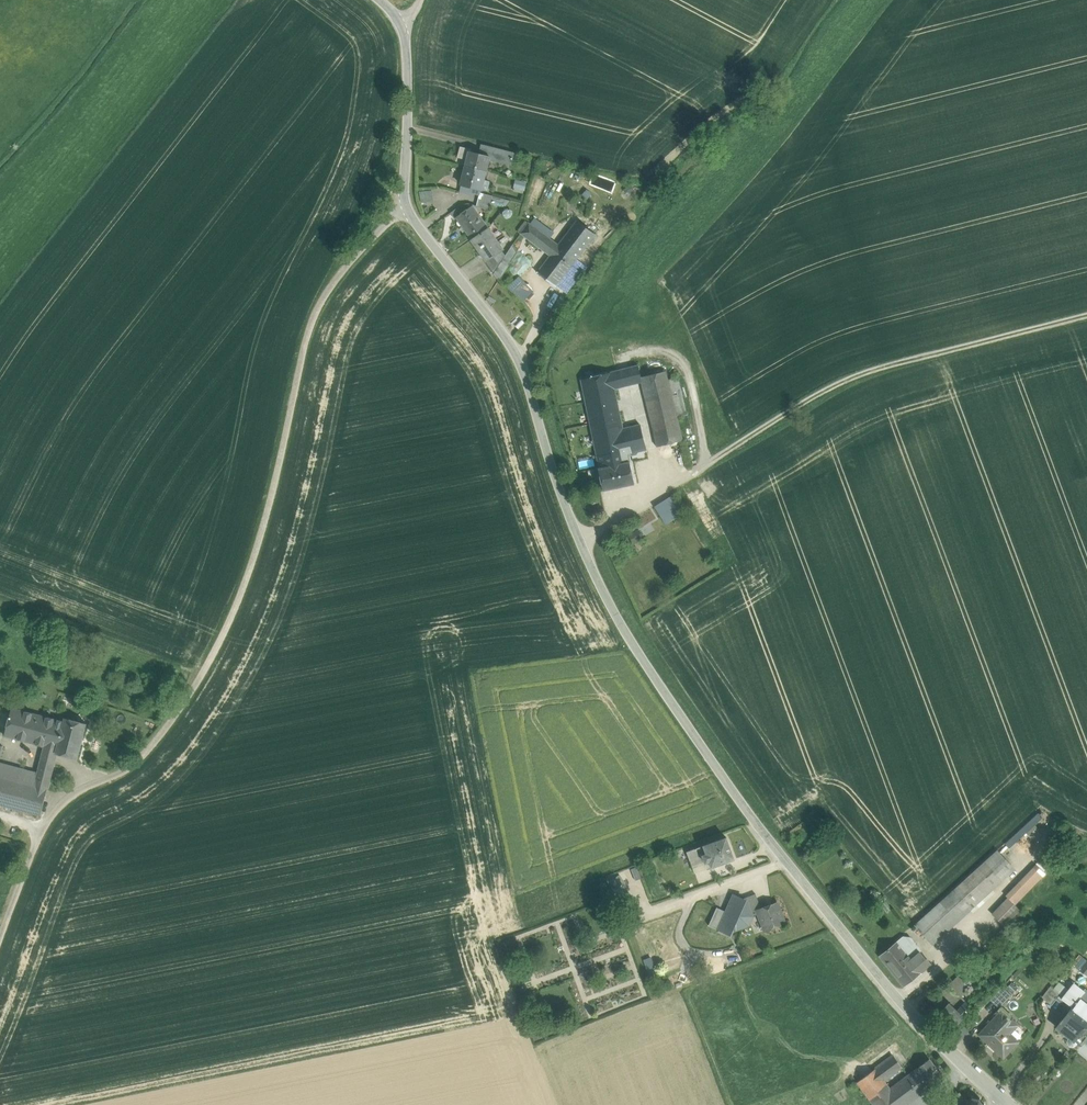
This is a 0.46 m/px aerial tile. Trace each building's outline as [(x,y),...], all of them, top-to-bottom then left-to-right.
[(514,153),(489,146),(487,155),(490,156),(512,162),(514,153)] [(487,155),(470,151),(471,150),(461,147),(458,157),(468,159),(466,166),(486,171),(490,156),(487,155)] [(486,171),(466,166),(460,191),(470,193),(471,191),(477,193),(478,189),(481,190),(481,189),(484,179),(486,171)] [(489,181),(484,179),(481,189),(487,190),(488,190),(490,182),(489,181)] [(526,190),(527,181),(516,180),(516,190),(526,190)] [(493,196),(480,192),(477,207),(489,210),(493,196)] [(375,206),(377,208),(381,211),(381,210),(383,211),(385,206),(383,205),(384,205),(380,203),(377,203),(375,206)] [(461,205),(451,213),(455,219),(456,217),(470,207),(469,205),(464,204),(461,205)] [(488,229),(472,206),(470,207),(456,217),(472,240),(488,229)] [(551,240),(543,250),(551,256),(538,273),(556,286),(589,243),(590,244),(597,235),(577,220),(558,245),(551,240)] [(543,250),(551,240),(529,223),(521,233),(543,250)] [(503,250),(488,228),(488,229),(472,240),(487,261),(502,251),(503,250)] [(498,282),(518,252),(513,245),(506,256),(494,274),(498,282)] [(502,251),(487,261),(485,262),(494,274),(506,256),(502,251)] [(511,286),(525,300),(535,290),(521,276),(511,286)] [(638,366),(581,380),(599,464),(629,459),(628,451),(622,427),(614,386),(633,382),(642,380),(641,376),(638,366)] [(666,371),(641,376),(642,380),(657,446),(683,441),(676,411),(668,380),(666,371)] [(678,377),(668,380),(676,411),(686,409),(678,377)] [(633,382),(614,386),(622,427),(642,424),(633,382)] [(642,424),(622,427),(628,451),(647,448),(642,424)] [(599,464),(598,464),(602,487),(633,482),(630,459),(599,464)] [(682,514),(671,496),(655,506),(665,524),(682,514)] [(64,721),(12,708),(5,736),(45,746),(57,749),(64,721)] [(87,724),(65,718),(64,721),(57,749),(56,753),(57,753),(77,759),(87,724)] [(45,746),(42,760),(54,763),(57,753),(56,753),(57,749),(45,746)] [(54,763),(42,760),(38,774),(35,786),(48,790),(54,763)] [(17,781),(21,769),(0,763),(0,777),(17,781)] [(38,774),(21,769),(17,781),(35,786),(38,774)] [(0,777),(0,804),(41,815),(48,790),(35,786),(17,781),(0,777)] [(709,861),(711,867),(734,859),(726,837),(703,845),(706,854),(702,855),(705,863),(709,861)] [(1028,862),(1036,853),(1024,841),(1015,849),(1028,862)] [(703,845),(686,851),(690,860),(702,855),(706,854),(703,845)] [(997,852),(984,863),(1001,881),(1013,870),(997,852)] [(705,863),(702,855),(690,860),(695,873),(711,867),(709,861),(705,863)] [(984,863),(956,888),(973,906),(1001,881),(984,863)] [(635,880),(642,877),(637,864),(630,867),(635,880)] [(1040,866),(1028,878),(1034,884),(1046,872),(1040,866)] [(995,913),(1007,924),(1021,908),(1015,904),(1034,884),(1028,878),(995,913)] [(956,888),(915,925),(931,943),(973,906),(956,888)] [(756,894),(745,898),(745,899),(752,916),(759,914),(758,910),(761,909),(756,894)] [(721,923),(734,928),(748,925),(752,916),(745,899),(744,900),(734,895),(726,912),(721,923)] [(761,909),(758,910),(759,914),(765,930),(785,923),(777,903),(761,909)] [(721,923),(726,912),(717,907),(709,925),(718,930),(721,923)] [(1021,910),(1007,924),(1012,929),(1022,918),(1025,921),(1028,917),(1021,910)] [(921,953),(908,937),(897,942),(913,960),(921,953)] [(913,960),(897,942),(880,956),(903,985),(921,971),(913,960)] [(930,963),(921,953),(913,960),(921,971),(930,963)] [(1081,955),(1074,964),(1086,974),(1086,960),(1081,955)] [(961,972),(949,985),(960,997),(968,989),(962,982),(967,978),(961,972)] [(1057,995),(1062,998),(1068,990),(1056,981),(1052,986),(1059,993),(1057,995)] [(1073,984),(1068,990),(1062,998),(1064,1000),(1076,986),(1073,984)] [(1011,994),(1002,986),(990,999),(999,1007),(1011,994)] [(1052,986),(1042,997),(1050,1003),(1057,995),(1059,993),(1052,986)] [(1076,986),(1064,1000),(1062,1002),(1069,1011),(1058,1025),(1083,1044),(1086,1040),(1086,1039),(1086,1026),(1086,1025),(1086,1023),(1086,992),(1085,991),(1084,992),(1076,986)] [(956,1009),(949,1002),(935,1017),(949,1031),(973,1007),(965,1000),(956,1009)] [(1002,1009),(978,1034),(988,1043),(989,1041),(1004,1055),(1018,1041),(1004,1028),(1013,1019),(1002,1009)] [(893,1055),(875,1069),(884,1081),(902,1068),(893,1055)] [(944,1079),(929,1059),(916,1068),(916,1069),(930,1088),(930,1089),(944,1079)] [(875,1069),(868,1074),(857,1082),(874,1104),(902,1104),(890,1088),(884,1081),(875,1069)] [(890,1088),(902,1104),(908,1104),(930,1088),(916,1069),(890,1088)] [(959,1104),(965,1100),(959,1092),(945,1102),(947,1104),(959,1104)] [(968,1101),(966,1100),(965,1100),(967,1102),(963,1104),(985,1104),(984,1104),(982,1104),(979,1100),(980,1098),(979,1097),(978,1099),(973,1098),(972,1096),(971,1097),(972,1099),(968,1101)]
